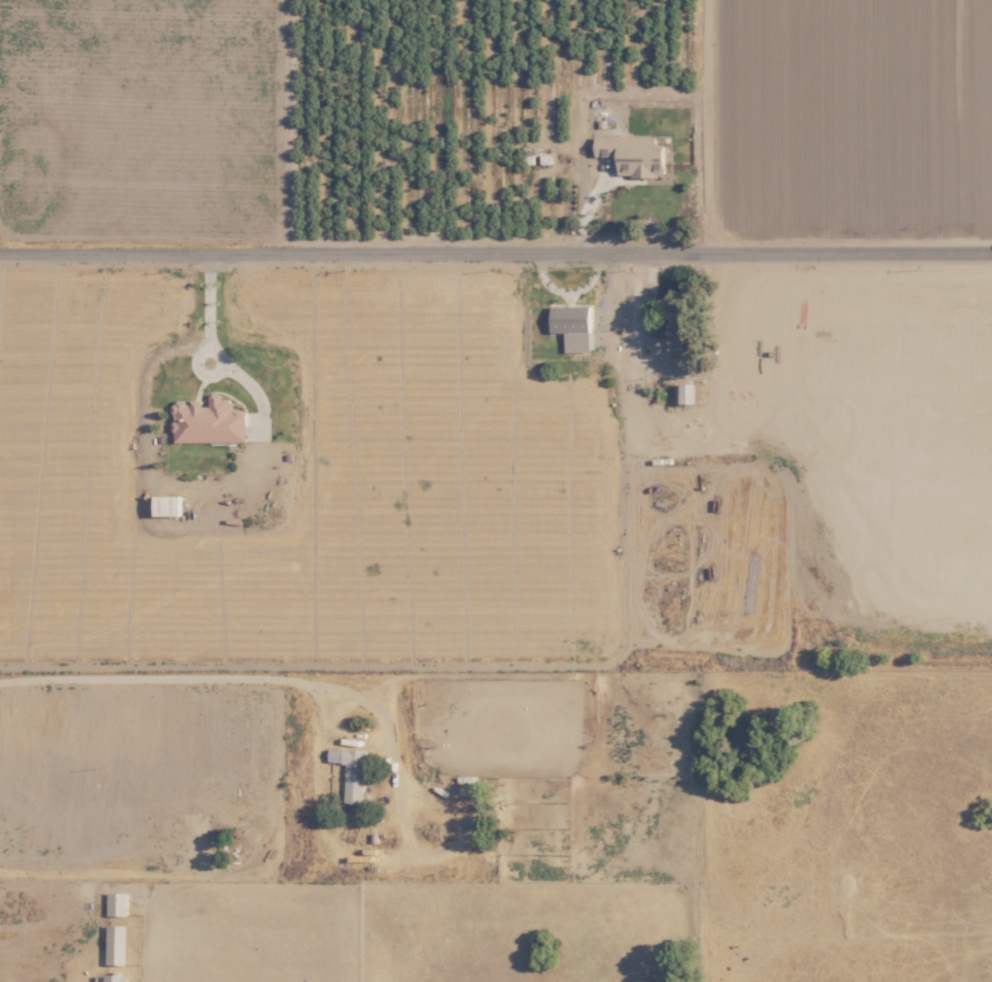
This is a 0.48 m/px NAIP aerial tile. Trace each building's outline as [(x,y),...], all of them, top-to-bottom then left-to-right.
[(564,352),(589,352),(589,304),(549,304),(549,333),(564,333),(564,352)] [(685,305),(665,305),(666,351),(681,351),(681,333),(685,333),(685,305)] [(694,404),(694,384),(679,383),(679,403),(694,404)] [(244,442),(244,410),(230,410),(230,396),(207,396),(207,402),(171,402),(171,442),(244,442)] [(152,515),(178,516),(178,496),(152,495),(152,515)] [(342,802),(362,803),(364,750),(325,748),(324,762),(344,763),(342,802)] [(126,916),(126,892),(106,892),(105,916),(126,916)] [(125,926),(105,925),(105,965),(125,965),(125,926)]
